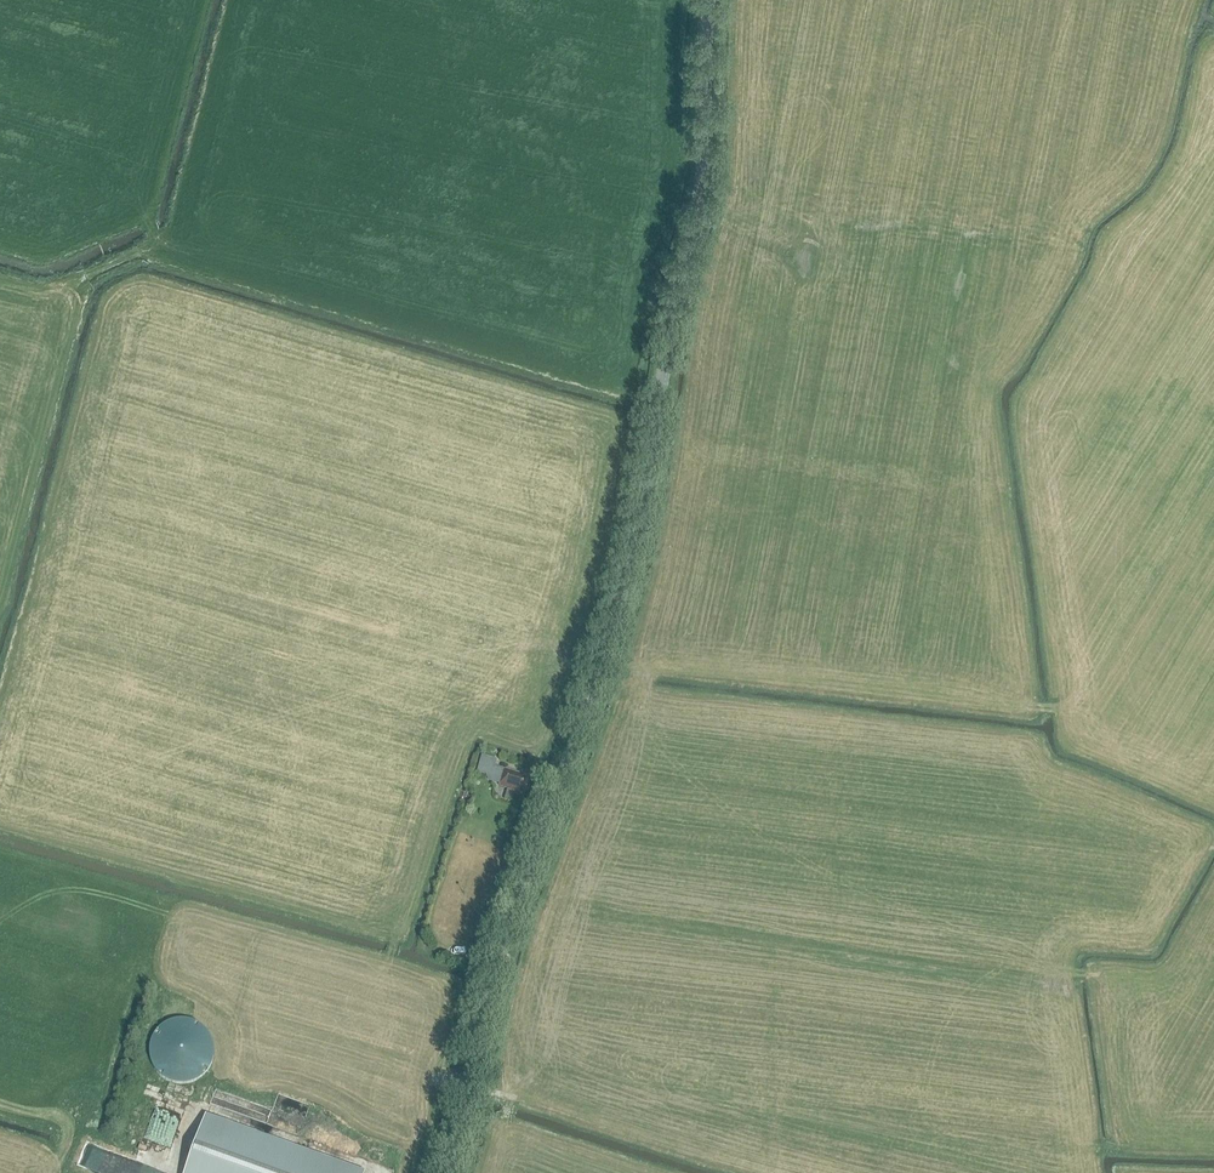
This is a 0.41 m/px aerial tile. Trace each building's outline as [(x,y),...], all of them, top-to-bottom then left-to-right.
[(503,770),(494,767),(496,759),(481,755),(476,772),(484,774),(488,781),(499,784),(498,786),(518,791),(519,788),(524,789),(527,778),(522,777),(523,774),(503,768),(503,770)] [(147,1034),(152,1058),(155,1063),(154,1061),(167,1084),(191,1079),(213,1066),(208,1039),(195,1016),(171,1021),(147,1034)] [(205,1114),(184,1172),(364,1172),(365,1172),(205,1114)]
